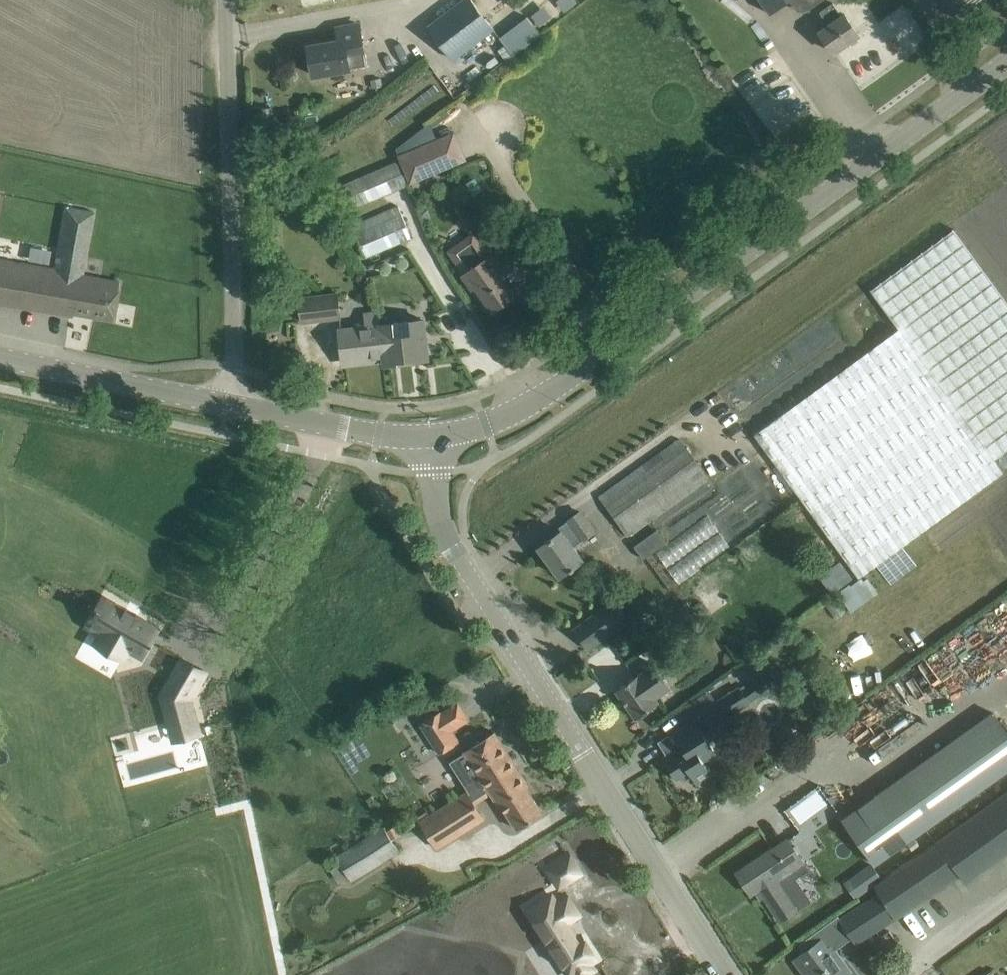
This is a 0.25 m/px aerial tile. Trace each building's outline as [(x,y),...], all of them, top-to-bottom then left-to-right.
[(473,0),(462,0),(430,25),(456,59),(496,27),(473,0)] [(789,0),(762,0),(770,12),(771,13),(789,0)] [(808,9),(822,0),(802,0),(808,9)] [(843,15),(833,2),(820,11),(829,24),(820,31),(834,52),(860,34),(845,13),(843,15)] [(514,55),(541,35),(527,17),(501,37),(514,55)] [(359,23),(337,27),(339,38),(309,44),(314,74),(366,64),(359,23)] [(466,159),(455,132),(396,155),(406,182),(466,159)] [(394,159),(344,182),(355,207),(406,183),(394,159)] [(414,238),(398,204),(353,224),(368,258),(414,238)] [(71,314),(72,311),(112,318),(118,281),(83,274),(94,212),(65,206),(53,269),(0,260),(0,301),(71,314)] [(1005,472),(997,460),(1006,452),(1006,300),(955,229),(870,291),(897,328),(753,435),(860,579),(1005,472)] [(498,270),(501,268),(491,254),(480,263),(469,247),(455,258),(448,249),(447,250),(464,273),(463,274),(473,288),(476,286),(493,310),(515,295),(498,270)] [(338,293),(320,295),(300,297),(302,321),(340,317),(338,293)] [(384,359),(380,324),(379,311),(365,312),(367,326),(340,329),(343,359),(367,356),(368,361),(384,359)] [(380,324),(384,359),(385,363),(428,358),(423,319),(380,324)] [(629,537),(710,479),(681,438),(600,497),(629,537)] [(540,547),(541,546),(548,557),(547,558),(560,576),(571,568),(572,569),(575,567),(574,565),(583,559),(574,546),(595,531),(580,511),(569,519),(575,527),(567,532),(564,529),(556,535),(555,535),(539,546),(540,547)] [(681,585),(732,545),(707,514),(657,554),(681,585)] [(635,546),(645,559),(667,543),(657,529),(635,546)] [(836,558),(819,535),(806,545),(823,568),(836,558)] [(826,591),(851,580),(843,560),(817,570),(826,591)] [(711,574),(691,585),(701,601),(721,590),(711,574)] [(94,616),(89,625),(103,632),(97,642),(123,657),(129,647),(142,655),(157,629),(136,617),(138,614),(127,607),(125,611),(104,599),(99,607),(94,616)] [(574,629),(589,649),(629,619),(615,600),(574,629)] [(689,602),(662,621),(674,637),(701,618),(689,602)] [(639,673),(617,689),(637,717),(659,702),(657,698),(670,689),(652,664),(639,674),(639,673)] [(172,679),(162,695),(175,741),(200,734),(190,699),(194,692),(172,679)] [(686,704),(698,722),(676,736),(684,749),(666,760),(677,778),(690,770),(698,783),(712,774),(704,761),(717,753),(704,732),(765,694),(757,680),(742,689),(740,686),(717,700),(710,689),(686,704)] [(440,752),(459,740),(441,711),(421,723),(440,752)] [(845,820),(873,860),(1006,766),(1006,740),(990,717),(845,820)] [(363,725),(355,729),(359,735),(367,730),(363,725)] [(466,752),(450,762),(469,791),(467,792),(472,800),(489,789),(520,770),(495,732),(465,751),(466,752)] [(529,785),(520,770),(489,789),(499,804),(501,802),(517,828),(543,812),(527,786),(529,785)] [(840,917),(850,932),(852,936),(856,941),(876,929),(896,917),(896,916),(959,871),(966,881),(968,879),(969,881),(1006,854),(1006,790),(911,858),(883,877),(882,878),(874,884),(879,892),(840,917)] [(483,817),(472,800),(467,792),(422,821),(438,846),(483,817)] [(351,879),(399,850),(384,826),(336,856),(351,879)] [(788,839),(754,861),(738,872),(751,892),(756,889),(761,897),(765,895),(781,919),(812,898),(799,878),(809,871),(788,839)] [(871,863),(863,869),(874,884),(882,878),(871,863)] [(554,897),(533,911),(560,954),(565,950),(580,973),(593,965),(589,959),(596,955),(582,933),(577,936),(574,930),(575,929),(569,921),(579,914),(567,895),(557,901),(554,897)] [(794,958),(804,973),(809,969),(813,974),(812,974),(846,974),(852,971),(844,960),(835,948),(844,942),(841,938),(850,932),(840,917),(838,915),(799,943),(804,951),(794,958)] [(975,942),(980,949),(989,944),(984,937),(975,942)]
